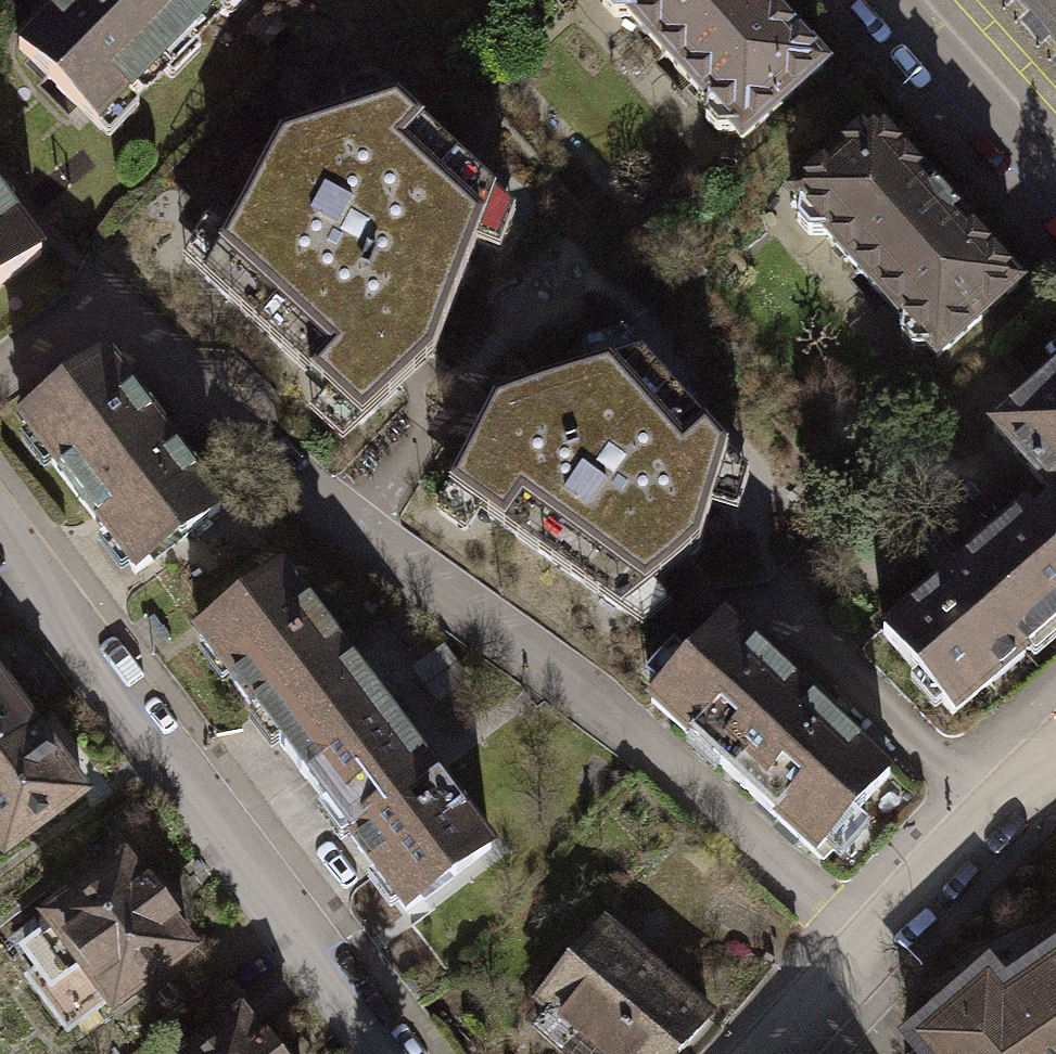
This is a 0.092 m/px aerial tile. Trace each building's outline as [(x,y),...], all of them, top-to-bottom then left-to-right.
[(101,130),(222,10),(217,5),(223,0),(66,0),(18,48),(101,130)] [(603,4),(613,17),(631,17),(708,102),(706,120),(717,133),(735,133),(743,141),(825,68),(765,0),(603,0),(603,4)] [(1055,33),(1055,0),(1026,0),(1055,33)] [(280,141),(203,276),(362,423),(433,358),(496,195),(397,103),(280,141)] [(873,124),(793,196),(799,203),(798,221),(809,234),(827,235),(903,319),(902,337),(914,350),(931,350),(938,359),(1019,286),(927,181),(926,182),(873,124)] [(42,255),(0,200),(0,286),(42,255)] [(493,401),(448,487),(620,612),(700,547),(728,453),(642,358),(493,401)] [(106,360),(22,424),(136,575),(221,511),(106,360)] [(994,431),(1055,501),(1055,375),(994,431)] [(1055,547),(1055,502),(1036,519),(1033,521),(1055,547)] [(1033,521),(1036,519),(1023,504),(959,557),(964,564),(882,634),(951,714),(1055,626),(1055,547),(1033,521)] [(198,637),(302,774),(387,710),(284,573),(198,637)] [(725,623),(652,701),(823,861),(860,822),(853,815),(889,776),(725,623)] [(0,681),(0,747),(31,723),(0,681)] [(492,848),(387,710),(302,774),(406,912),(492,848)] [(31,723),(0,747),(0,847),(5,853),(85,793),(31,723)] [(55,927),(25,949),(40,969),(31,976),(68,1026),(107,996),(114,1006),(189,950),(169,923),(177,918),(150,882),(143,888),(123,862),(48,918),(55,927)] [(538,1001),(551,1012),(536,1030),(563,1053),(679,1053),(709,1017),(604,927),(538,1001)] [(1003,988),(988,970),(910,1038),(924,1053),(1055,1053),(1055,952),(1003,988)] [(192,1053),(281,1053),(269,1038),(260,1044),(241,1017),(192,1053)]
